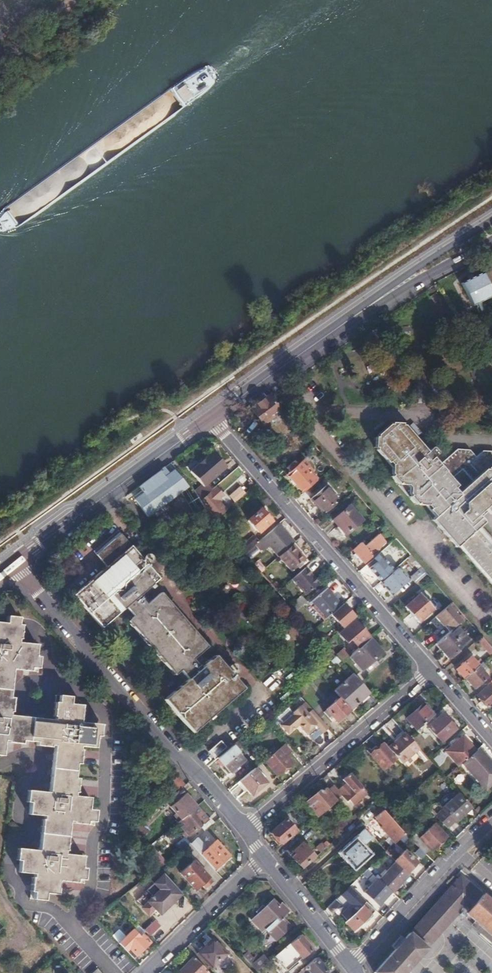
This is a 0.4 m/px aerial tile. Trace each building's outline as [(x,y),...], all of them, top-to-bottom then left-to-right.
[(462,284),(473,305),(491,296),(491,289),(484,272),(462,284)] [(263,395),(253,403),(255,406),(252,408),(264,424),(280,412),(268,396),(265,398),(263,395)] [(491,583),(491,549),(475,530),(483,523),(479,519),(491,508),(491,451),(481,450),(475,456),(470,450),(458,449),(441,464),(434,457),(438,453),(432,446),(426,451),(405,426),(394,425),(382,435),(382,447),(396,464),(396,471),(395,472),(395,476),(418,502),(419,502),(421,501),(425,501),(436,514),(433,517),(452,538),(491,583)] [(194,474),(204,486),(207,484),(227,467),(213,452),(198,466),(200,469),(194,474)] [(298,482),(306,490),(316,481),(300,462),(287,473),(296,484),(298,482)] [(151,479),(131,494),(149,517),(188,487),(175,471),(177,469),(172,463),(151,479)] [(294,486),(296,484),(287,473),(285,475),(294,486)] [(296,484),(303,492),(306,490),(298,482),(296,484)] [(204,486),(197,493),(201,499),(212,489),(207,484),(204,486)] [(222,494),(215,486),(212,489),(201,499),(199,501),(200,503),(211,515),(216,521),(227,511),(216,500),(222,494)] [(325,486),(312,498),(323,511),(337,499),(325,486)] [(234,503),(245,494),(239,487),(228,495),(234,503)] [(351,506),(335,520),(346,534),(362,520),(362,519),(351,506)] [(262,509),(249,521),(259,532),(272,521),(262,509)] [(279,524),(291,535),(295,531),(283,520),(279,524)] [(397,538),(383,523),(377,528),(391,543),(397,538)] [(294,543),(278,525),(264,537),(280,556),(293,544),(294,543)] [(107,567),(132,546),(122,534),(97,555),(107,567)] [(361,542),(353,550),(364,562),(372,556),(371,554),(385,542),(379,534),(365,546),(361,542)] [(293,544),(280,556),(279,557),(291,571),(297,566),(300,569),(308,561),(293,544)] [(159,578),(132,546),(107,567),(74,595),(103,628),(126,608),(128,610),(133,616),(128,621),(175,675),(180,670),(186,677),(188,680),(165,700),(193,732),(244,689),(216,656),(201,668),(199,665),(193,659),(207,647),(161,593),(147,605),(140,596),(159,578)] [(377,562),(370,569),(381,581),(394,569),(380,553),(373,559),(377,562)] [(411,555),(408,558),(418,570),(411,576),(417,583),(427,574),(411,555)] [(319,584),(305,568),(292,580),(306,595),(319,584)] [(399,569),(383,584),(393,595),(409,580),(399,569)] [(406,585),(394,596),(398,600),(409,589),(406,585)] [(313,601),(327,618),(332,614),(342,606),(327,589),(313,601)] [(420,592),(405,606),(419,622),(434,608),(420,592)] [(301,597),(290,607),(295,612),(306,603),(301,597)] [(310,604),(325,620),(327,618),(313,601),(310,604)] [(459,609),(452,602),(436,616),(444,626),(447,623),(452,630),(457,626),(462,620),(455,612),(459,609)] [(342,606),(332,614),(344,628),(356,617),(344,604),(342,606)] [(31,741),(33,718),(9,715),(10,712),(12,712),(14,698),(10,697),(13,669),(38,672),(40,657),(37,657),(38,645),(18,642),(18,639),(20,639),(23,618),(8,616),(7,624),(0,623),(0,756),(3,756),(5,741),(8,741),(8,743),(22,744),(23,740),(31,741)] [(350,638),(358,648),(370,638),(355,621),(345,630),(340,635),(346,642),(350,638)] [(452,630),(436,644),(443,651),(449,658),(469,640),(463,633),(457,626),(452,630)] [(477,640),(490,655),(491,653),(491,648),(482,636),(477,640)] [(370,639),(351,656),(350,657),(361,670),(382,652),(370,639)] [(337,655),(344,663),(350,657),(351,656),(345,648),(337,655)] [(457,669),(464,678),(465,677),(478,665),(471,657),(457,669)] [(478,665),(465,677),(475,689),(489,677),(488,676),(484,671),(488,667),(482,662),(478,665)] [(340,697),(351,709),(370,692),(360,680),(353,674),(334,690),(340,697)] [(478,695),(488,707),(491,704),(491,687),(490,685),(478,695)] [(298,688),(295,690),(300,696),(303,694),(298,688)] [(40,719),(37,742),(37,746),(51,747),(51,746),(54,746),(49,793),(31,791),(29,814),(45,816),(44,820),(42,820),(39,851),(22,849),(19,873),(34,874),(34,878),(32,878),(30,899),(45,901),(45,893),(57,895),(59,881),(83,884),(84,882),(85,869),(82,868),(83,856),(64,854),(65,851),(66,850),(68,835),(67,834),(69,821),(73,822),(73,823),(94,826),(95,810),(88,810),(90,798),(74,797),(75,793),(77,793),(79,778),(75,778),(76,764),(81,764),(82,750),(80,750),(80,746),(95,748),(98,725),(80,723),(82,705),(71,704),(71,697),(56,695),(53,716),(56,717),(55,720),(40,719)] [(342,716),(351,709),(340,697),(325,709),(326,711),(325,712),(328,717),(330,715),(337,723),(343,717),(342,716)] [(313,711),(306,704),(302,707),(308,715),(313,711)] [(408,719),(418,731),(435,715),(425,704),(408,719)] [(294,714),(288,707),(276,717),(284,727),(296,716),(294,714)] [(322,735),(329,729),(313,711),(308,715),(302,707),(294,714),(296,716),(283,727),(289,735),(297,729),(299,726),(302,729),(310,738),(318,730),(322,735)] [(443,714),(429,727),(442,742),(457,729),(443,714)] [(33,718),(31,741),(37,742),(40,719),(33,718)] [(463,764),(477,751),(463,736),(445,752),(459,767),(463,764)] [(242,737),(232,745),(233,747),(220,760),(231,773),(245,761),(238,752),(247,743),(242,737)] [(222,741),(209,751),(214,757),(226,747),(222,741)] [(397,758),(385,744),(372,755),(384,769),(397,758)] [(279,751),(266,762),(278,775),(292,763),(286,756),(291,752),(286,745),(279,751)] [(478,750),(477,751),(463,764),(485,789),(491,783),(491,766),(478,750)] [(435,754),(429,759),(436,766),(442,761),(435,754)] [(255,768),(238,784),(250,798),(268,783),(255,768)] [(334,785),(328,790),(337,799),(342,806),(352,798),(361,789),(364,787),(351,773),(343,780),(346,784),(338,791),(334,785)] [(186,785),(178,776),(166,786),(174,795),(186,785)] [(322,792),(320,790),(312,796),(314,798),(308,803),(318,815),(337,799),(328,790),(327,788),(322,792)] [(367,795),(361,789),(352,798),(357,804),(367,795)] [(412,792),(407,796),(403,800),(407,805),(417,797),(412,792)] [(443,811),(436,817),(447,828),(454,821),(455,823),(472,806),(460,793),(442,808),(443,811)] [(182,819),(196,806),(185,794),(171,807),(182,819)] [(208,819),(197,806),(196,806),(182,819),(178,822),(188,835),(199,826),(208,819)] [(380,827),(395,843),(405,834),(387,814),(383,809),(374,817),(382,826),(380,827)] [(209,817),(208,819),(199,826),(204,831),(215,823),(209,817)] [(338,825),(344,832),(353,824),(348,817),(338,825)] [(285,820),(271,832),(280,843),(295,831),(285,820)] [(142,838),(150,829),(141,821),(133,830),(142,838)] [(434,824),(421,836),(427,843),(425,844),(431,851),(446,836),(434,824)] [(363,830),(338,853),(354,871),(372,854),(363,845),(370,838),(363,830)] [(331,831),(329,833),(335,840),(342,834),(340,831),(334,835),(331,831)] [(323,845),(326,848),(333,842),(330,839),(323,845)] [(201,854),(215,869),(230,856),(216,841),(201,854)] [(191,843),(184,849),(193,859),(200,853),(191,843)] [(302,843),(292,852),(294,855),(293,856),(302,867),(314,856),(302,843)] [(166,859),(176,853),(171,845),(161,852),(166,859)] [(151,846),(145,851),(161,868),(167,863),(151,846)] [(405,851),(395,861),(397,862),(407,872),(416,862),(405,851)] [(197,890),(201,886),(204,883),(207,887),(213,882),(210,879),(210,878),(195,861),(181,873),(197,890)] [(407,872),(397,862),(380,881),(392,892),(409,874),(407,872)] [(410,876),(416,880),(425,869),(419,864),(410,876)] [(158,868),(157,868),(150,874),(156,882),(143,895),(154,907),(160,914),(181,893),(160,870),(158,868)] [(156,882),(150,874),(129,894),(135,900),(136,901),(143,895),(156,882)] [(431,909),(448,925),(462,910),(491,936),(491,903),(461,876),(431,909)] [(380,881),(377,879),(365,892),(379,906),(392,892),(380,881)] [(351,905),(346,909),(342,914),(348,919),(365,903),(349,886),(336,898),(339,901),(345,895),(349,898),(347,900),(351,905)] [(120,900),(117,903),(124,910),(135,900),(129,894),(127,892),(120,900)] [(154,907),(143,895),(136,901),(148,913),(154,907)] [(339,901),(346,909),(351,905),(347,900),(349,898),(345,895),(339,901)] [(265,907),(259,914),(252,920),(272,939),(289,922),(283,917),(289,911),(281,903),(279,905),(273,899),(265,907)] [(348,919),(345,922),(354,931),(376,910),(367,901),(365,903),(348,919)] [(255,911),(259,914),(265,907),(262,904),(255,911)] [(431,909),(395,949),(413,964),(448,925),(431,909)] [(144,931),(150,937),(159,928),(153,922),(144,931)] [(119,943),(134,958),(149,944),(141,936),(138,939),(131,932),(119,943)] [(311,949),(299,935),(275,957),(287,971),(311,949)] [(212,941),(198,954),(211,967),(225,954),(212,941)] [(395,949),(375,972),(405,972),(413,964),(395,949)] [(248,953),(244,957),(257,972),(265,965),(270,961),(264,955),(256,961),(252,956),(249,959),(247,957),(250,954),(248,953)] [(194,957),(180,971),(182,972),(206,972),(207,972),(194,957)] [(315,957),(304,967),(309,972),(328,972),(326,971),(327,970),(315,957)]
